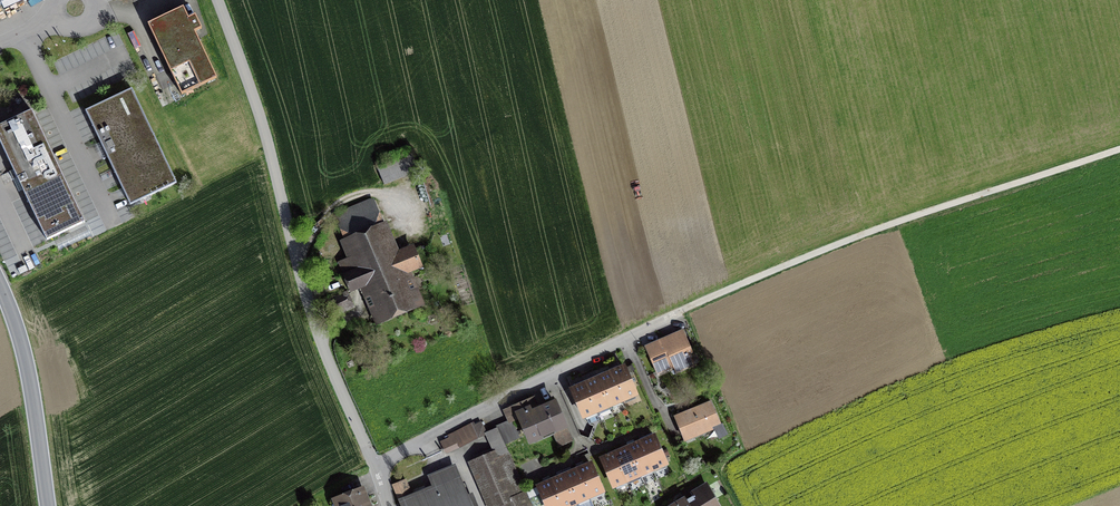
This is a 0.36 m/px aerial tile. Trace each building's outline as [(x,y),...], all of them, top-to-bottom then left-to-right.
[(184,8),(148,24),(181,94),(217,78),(195,31),(201,28),(195,15),(189,19),(184,8)] [(132,89),(85,111),(130,205),(177,183),(132,89)] [(0,126),(0,142),(47,240),(85,222),(32,111),(0,126)] [(412,153),(378,167),(385,184),(419,170),(412,153)] [(372,200),(336,215),(342,229),(344,228),(356,256),(341,263),(352,288),(366,282),(386,328),(424,312),(407,272),(419,267),(411,249),(393,257),(375,215),(378,214),(372,200)] [(343,293),(326,301),(332,315),(350,307),(343,293)] [(666,339),(646,348),(656,369),(671,362),(676,372),(693,365),(688,353),(692,352),(682,330),(671,335),(673,340),(667,342),(666,339)] [(611,373),(622,399),(636,394),(624,367),(611,373)] [(598,378),(609,405),(622,399),(611,373),(598,378)] [(585,384),(597,410),(609,405),(598,378),(585,384)] [(601,419),(597,410),(585,384),(572,389),(587,425),(601,419)] [(511,421),(520,418),(530,441),(553,431),(560,446),(572,441),(555,403),(533,413),(531,409),(537,406),(533,397),(506,409),(511,421)] [(711,403),(676,417),(685,439),(720,425),(711,403)] [(512,421),(500,427),(497,428),(504,444),(519,437),(512,421)] [(442,442),(446,450),(486,432),(481,423),(473,427),(459,434),(442,442)] [(497,428),(486,433),(495,454),(496,457),(508,452),(504,444),(497,428)] [(641,442),(653,469),(666,463),(654,436),(641,442)] [(628,448),(640,475),(653,469),(641,442),(628,448)] [(615,453),(627,480),(640,475),(628,448),(615,453)] [(477,462),(487,485),(480,488),(488,505),(532,505),(508,452),(496,457),(495,454),(477,462)] [(627,480),(615,453),(602,459),(614,486),(627,480)] [(578,469),(589,496),(602,491),(591,464),(578,469)] [(403,502),(405,505),(470,505),(465,495),(468,494),(464,484),(461,485),(454,468),(431,478),(435,488),(403,502)] [(576,502),(578,505),(593,505),(589,496),(578,469),(565,475),(576,502)] [(563,505),(567,505),(576,502),(565,475),(552,480),(563,505)] [(552,480),(527,491),(530,498),(541,493),(547,505),(563,505),(552,480)] [(689,505),(718,505),(707,487),(700,491),(699,489),(691,493),(694,498),(687,502),(689,505)] [(341,503),(342,505),(366,505),(361,495),(341,503)]
